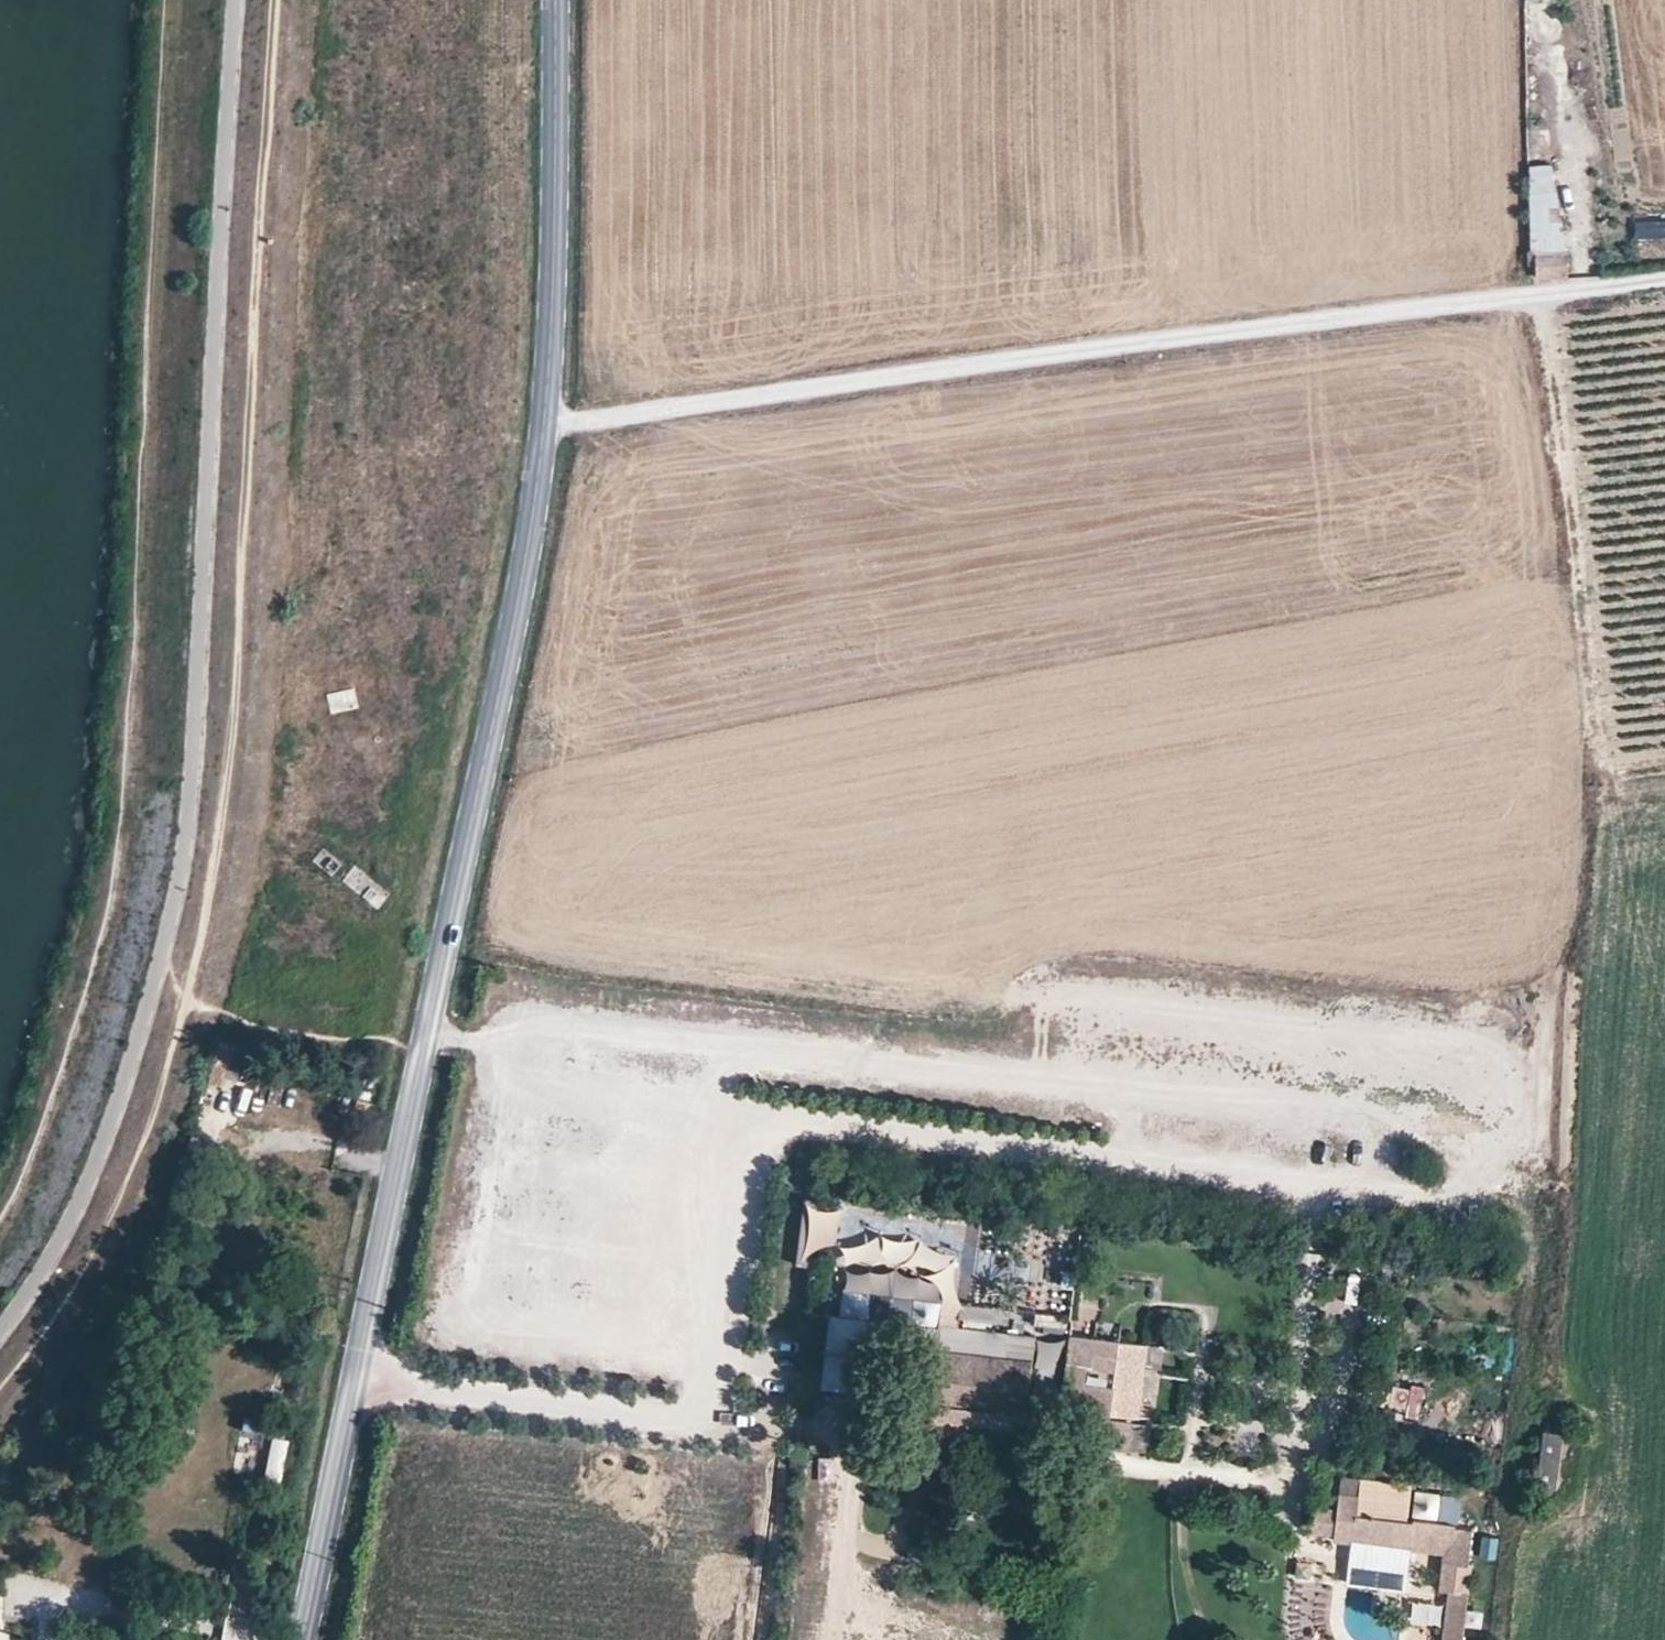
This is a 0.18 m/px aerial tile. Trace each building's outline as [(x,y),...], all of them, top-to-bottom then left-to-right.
[(1532,164),(1531,279),(1564,279),(1564,164),(1532,164)] [(1635,238),(1664,238),(1664,222),(1635,221),(1635,238)] [(354,690),(328,692),(330,710),(356,707),(354,690)] [(226,818),(223,808),(199,813),(201,823),(226,818)] [(341,862),(322,848),(313,859),(331,874),(341,862)] [(868,1310),(872,1262),(844,1260),(839,1307),(868,1310)] [(1066,1330),(1068,1317),(1038,1313),(1036,1326),(1066,1330)] [(1002,1355),(1005,1329),(941,1323),(931,1398),(934,1400),(930,1426),(1020,1436),(1030,1359),(1002,1355)] [(1146,1343),(1069,1335),(1061,1404),(1138,1414),(1146,1343)] [(1417,1417),(1424,1396),(1397,1387),(1390,1408),(1417,1417)] [(1079,1422),(1086,1423),(1084,1441),(1127,1446),(1131,1421),(1080,1414),(1079,1422)] [(1545,1432),(1537,1485),(1572,1489),(1578,1436),(1545,1432)] [(1302,1500),(1299,1524),(1322,1527),(1322,1533),(1361,1538),(1361,1542),(1395,1546),(1395,1543),(1426,1547),(1422,1581),(1430,1582),(1422,1639),(1442,1639),(1448,1583),(1450,1583),(1453,1556),(1450,1556),(1454,1521),(1437,1519),(1438,1517),(1398,1512),(1397,1515),(1343,1509),(1346,1489),(1328,1487),(1326,1502),(1302,1500)]
